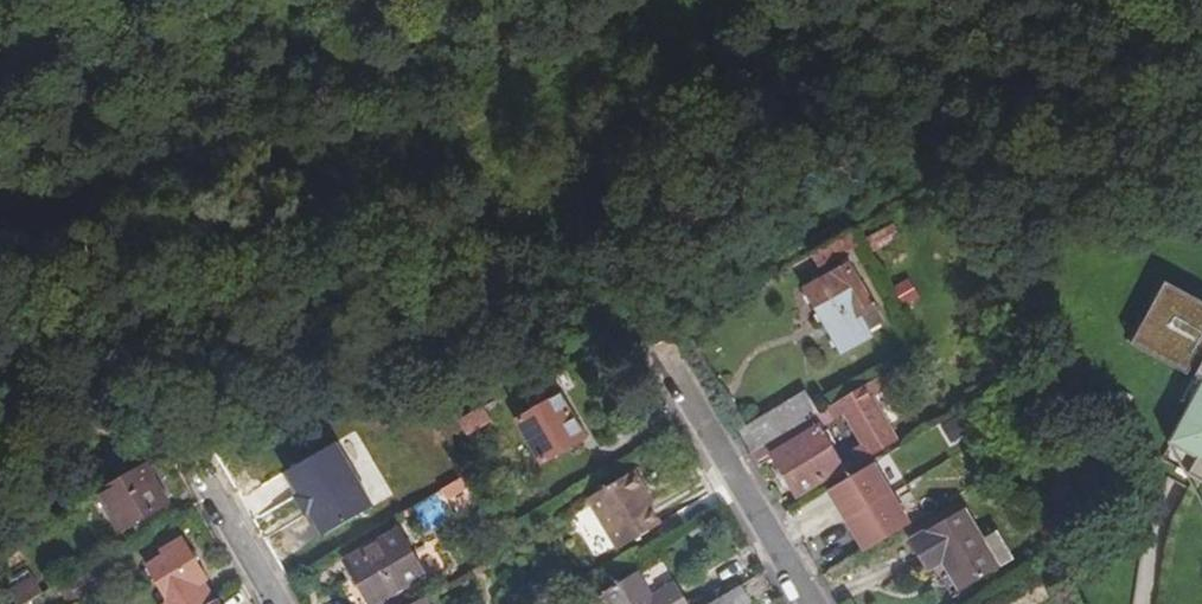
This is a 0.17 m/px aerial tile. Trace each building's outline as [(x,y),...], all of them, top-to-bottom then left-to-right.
[(856,242),(848,229),(815,249),(823,263),(856,242)] [(881,317),(849,262),(804,288),(841,351),(868,335),(863,329),(881,317)] [(1165,282),(1154,302),(1163,307),(1152,327),(1144,322),(1132,344),(1180,369),(1182,366),(1191,371),(1201,354),(1201,355),(1201,301),(1165,282)] [(1163,307),(1154,302),(1144,322),(1152,327),(1163,307)] [(878,377),(829,407),(837,418),(848,410),(869,443),(856,451),(862,460),(896,438),(873,398),(886,390),(878,377)] [(1188,413),(1195,417),(1178,447),(1199,458),(1190,474),(1201,481),(1201,388),(1188,413)] [(543,462),(586,437),(561,396),(556,398),(552,391),(530,403),(534,411),(519,420),(543,462)] [(770,421),(744,436),(754,453),(819,413),(809,396),(768,419),(770,421)] [(450,405),(430,409),(442,430),(460,422),(459,420),(450,405)] [(459,420),(460,422),(485,411),(482,406),(459,420)] [(847,468),(821,427),(837,418),(829,407),(819,413),(754,453),(762,467),(777,459),(800,496),(847,468)] [(485,411),(460,422),(467,434),(490,420),(485,411)] [(1195,417),(1188,413),(1169,445),(1184,471),(1190,474),(1199,458),(1178,447),(1195,417)] [(170,502),(147,465),(99,494),(122,532),(170,502)] [(890,496),(872,465),(831,490),(849,521),(890,496)] [(659,527),(649,509),(640,496),(646,492),(636,473),(589,500),(619,550),(659,527)] [(640,496),(649,509),(654,506),(646,492),(640,496)] [(908,527),(890,496),(849,521),(868,551),(908,527)] [(980,539),(964,511),(911,543),(930,573),(950,561),(968,590),(999,571),(997,568),(1013,558),(996,530),(980,539)] [(369,603),(383,603),(426,579),(400,534),(346,565),(356,582),(369,603)] [(218,602),(183,541),(164,552),(167,557),(149,568),(169,603),(215,603),(217,603),(218,602)] [(68,580),(58,586),(69,603),(70,603),(102,586),(96,573),(71,587),(68,580)] [(677,585),(656,596),(658,600),(651,603),(635,576),(604,594),(610,603),(688,603),(677,585)] [(11,592),(18,603),(26,603),(44,593),(36,579),(11,592)] [(356,582),(343,590),(351,603),(369,603),(356,582)] [(742,588),(714,603),(752,603),(742,588)] [(420,602),(413,591),(392,603),(417,603),(420,602)]
